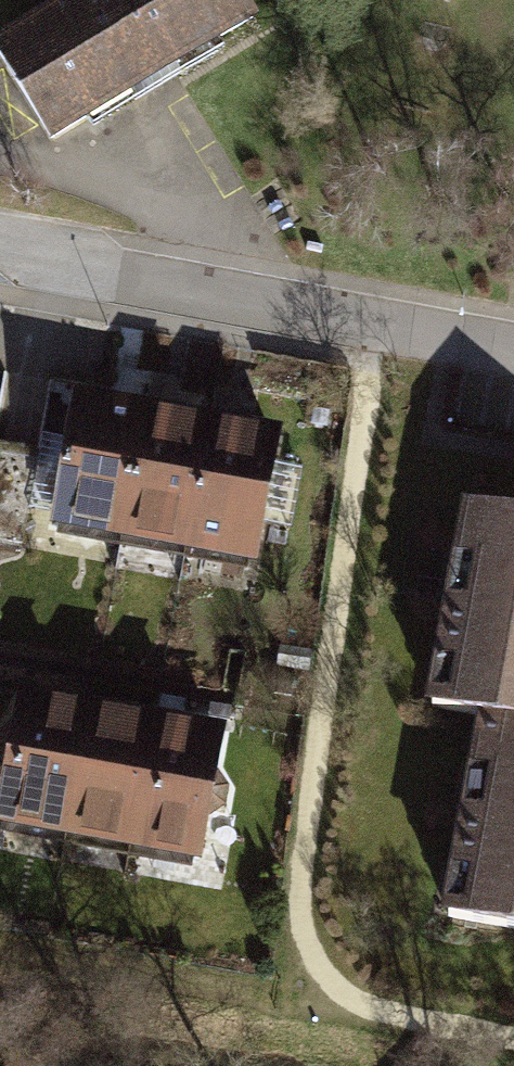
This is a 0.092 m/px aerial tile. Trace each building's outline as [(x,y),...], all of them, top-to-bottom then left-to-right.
[(0,28),(0,66),(42,137),(252,12),(244,0),(47,0),(0,28)] [(44,518),(108,534),(130,398),(65,388),(44,518)] [(108,534),(183,547),(208,412),(130,398),(108,534)] [(274,424),(208,412),(183,547),(250,564),(274,424)] [(453,493),(412,696),(477,712),(513,718),(513,505),(453,493)] [(59,835),(80,705),(15,695),(0,786),(0,826),(59,835)] [(59,835),(133,847),(154,717),(80,705),(59,835)] [(439,925),(513,939),(513,718),(477,712),(439,925)] [(213,727),(154,717),(133,847),(192,857),(213,727)]
